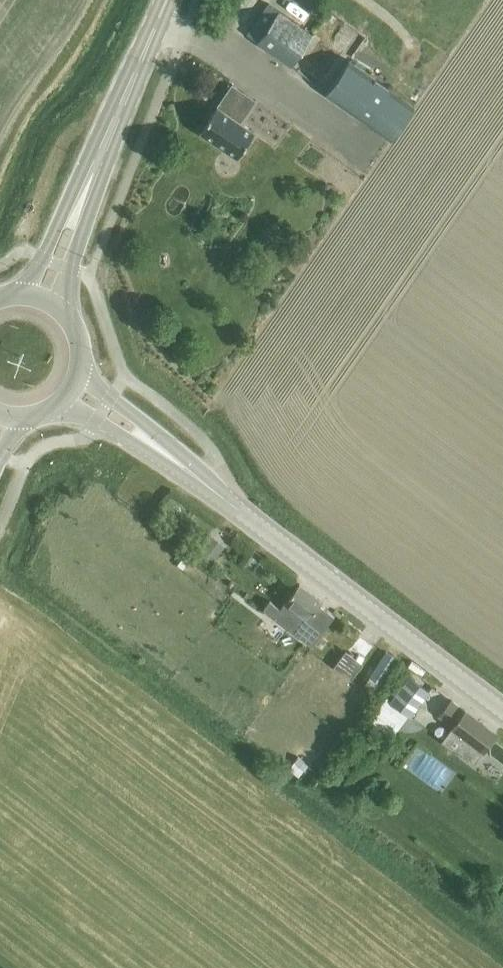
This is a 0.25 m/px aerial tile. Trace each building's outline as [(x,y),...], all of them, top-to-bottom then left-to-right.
[(270,4),(249,34),(294,65),(315,35),(270,4)] [(416,107),(389,89),(351,62),(328,95),(393,140),(416,107)] [(232,85),(201,131),(239,156),(255,132),(242,123),(256,101),(232,85)] [(176,566),(182,571),(189,561),(183,557),(176,566)] [(318,607),(321,602),(299,585),(285,602),(293,608),(287,616),(296,623),(302,615),(308,619),(311,615),(316,619),(323,611),(318,607)] [(349,646),(365,660),(379,644),(363,631),(349,646)] [(381,685),(398,659),(386,651),(369,677),(376,682),(381,685)] [(345,674),(354,677),(360,659),(351,656),(345,674)] [(369,677),(365,685),(372,689),(376,682),(369,677)] [(411,679),(399,693),(420,708),(430,694),(411,679)] [(373,715),(394,733),(412,713),(391,695),(373,715)] [(497,735),(466,711),(452,701),(440,718),(454,728),(443,742),(474,765),(497,735)]
